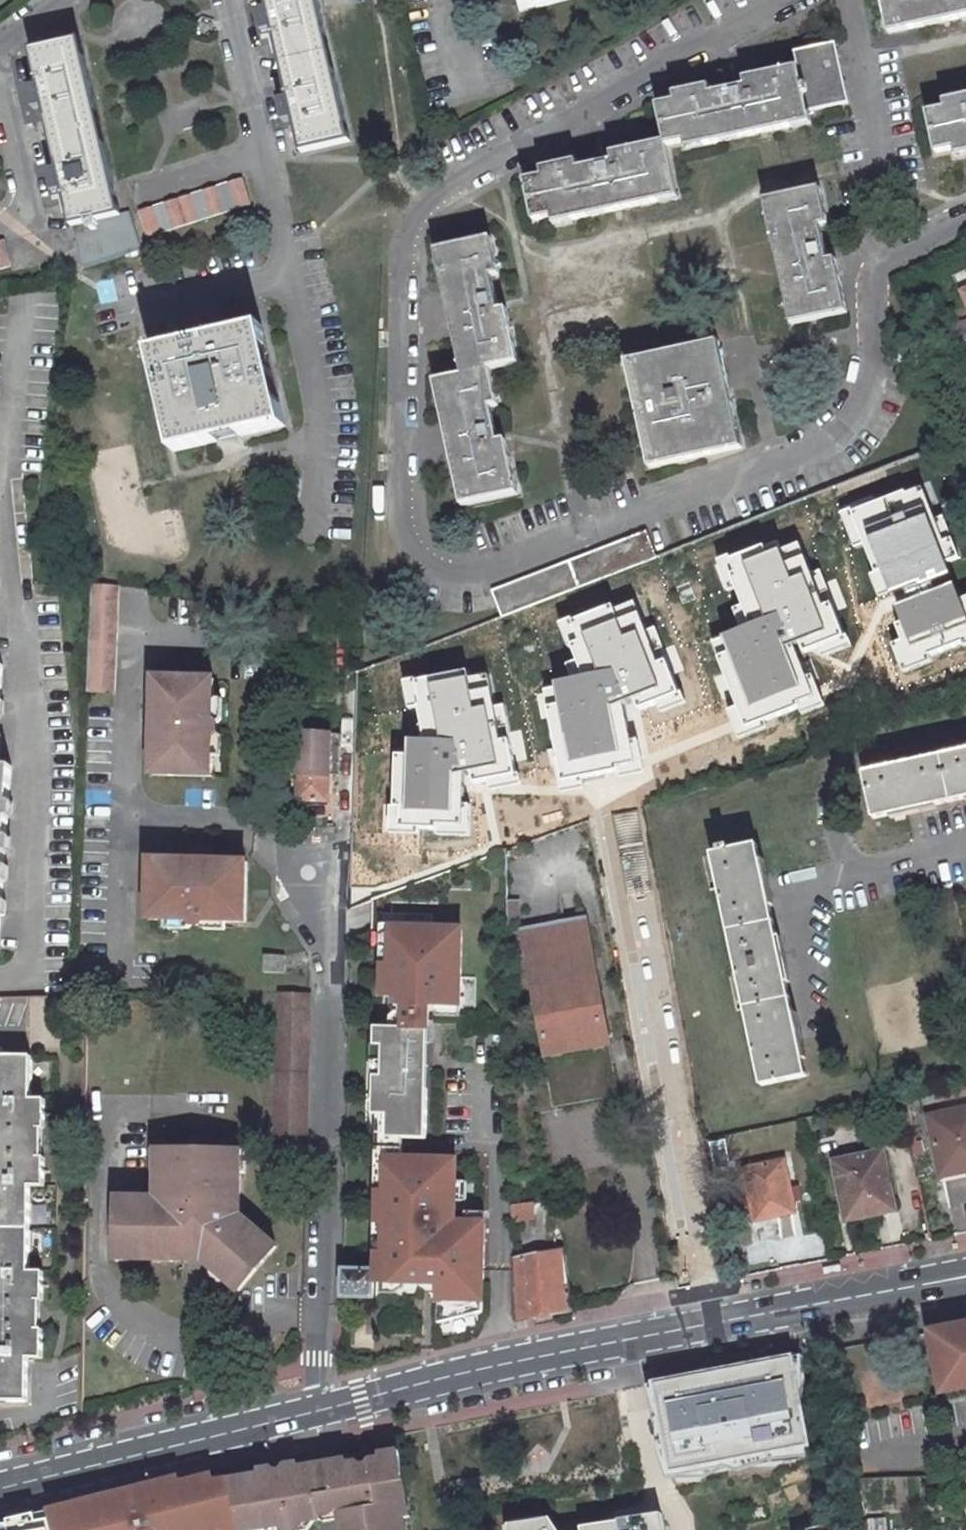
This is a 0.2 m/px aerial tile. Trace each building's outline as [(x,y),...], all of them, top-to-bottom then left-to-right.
[(118,12),(165,33),(171,19),(130,0),(123,0),(118,12)] [(281,102),(286,118),(295,112),(304,150),(347,138),(315,0),(267,0),(270,14),(260,13),(264,31),(273,25),(292,101),(281,102)] [(526,11),(572,1),(572,0),(524,0),(526,11)] [(888,36),(965,20),(965,0),(881,0),(888,36)] [(39,89),(30,89),(33,104),(43,100),(60,174),(49,174),(53,192),(63,186),(81,268),(139,252),(128,210),(117,213),(77,40),(31,50),(39,89)] [(842,46),(802,54),(815,115),(854,106),(842,46)] [(681,102),(664,105),(674,150),(693,146),(695,153),(815,126),(803,70),(752,81),(753,87),(717,94),(716,88),(680,96),(681,102)] [(927,118),(937,166),(965,160),(965,102),(942,107),(944,114),(927,118)] [(671,145),(617,154),(619,163),(584,170),(582,163),(549,170),(550,177),(533,181),(541,221),(559,218),(560,227),(682,201),(671,145)] [(145,239),(248,214),(241,188),(138,213),(145,239)] [(827,193),(773,205),(782,246),(799,330),(853,318),(842,263),(835,265),(828,232),(835,230),(827,193)] [(501,242),(444,253),(461,327),(473,379),(444,386),(471,508),(525,496),(513,443),(506,445),(498,410),(506,408),(498,373),(527,366),(516,314),(509,316),(502,281),(509,279),(501,242)] [(262,329),(153,352),(174,454),(284,430),(262,329)] [(725,346),(633,366),(640,399),(656,471),(748,452),(725,346)] [(765,555),(816,696),(965,639),(965,596),(928,494),(765,555)] [(496,586),(506,613),(662,556),(652,529),(496,586)] [(121,586),(94,584),(90,692),(117,693),(121,586)] [(553,634),(392,694),(442,837),(606,776),(553,634)] [(155,675),(153,774),(214,776),(214,733),(218,731),(219,727),(218,723),(217,721),(215,721),(216,677),(155,675)] [(298,726),(296,796),(328,798),(329,784),(338,785),(341,727),(298,726)] [(868,768),(877,813),(919,804),(965,794),(965,746),(868,768)] [(13,757),(0,757),(0,940),(13,757)] [(444,852),(477,842),(473,830),(441,840),(444,852)] [(760,839),(715,848),(764,1080),(808,1070),(798,1022),(784,952),(768,874),(760,839)] [(248,861),(151,859),(149,919),(191,921),(194,925),(202,925),(206,921),(247,921),(248,861)] [(516,893),(507,893),(508,913),(517,913),(516,893)] [(580,918),(522,928),(552,1099),(613,1088),(580,918)] [(389,1133),(428,1134),(432,1000),(463,1001),(466,924),(396,922),(395,961),(387,961),(386,991),(405,991),(404,1000),(408,1000),(408,1023),(378,1022),(377,1041),(386,1041),(385,1071),(377,1071),(375,1110),(390,1110),(389,1133)] [(285,950),(264,951),(264,969),(285,968),(285,950)] [(277,989),(275,1145),(285,1145),(306,1145),(309,988),(277,989)] [(29,1395),(29,1354),(42,1354),(42,1324),(37,1324),(29,1323),(29,1297),(38,1297),(43,1298),(43,1266),(30,1266),(31,1182),(45,1182),(44,1151),(40,1151),(31,1151),(31,1124),(40,1124),(45,1124),(45,1092),(32,1093),(32,1052),(0,1051),(0,1395),(29,1395)] [(931,1112),(944,1172),(965,1167),(965,1104),(931,1112)] [(40,1151),(40,1124),(31,1124),(31,1151),(40,1151)] [(884,1148),(836,1158),(848,1215),(896,1204),(884,1148)] [(120,1197),(119,1259),(182,1260),(205,1261),(241,1291),(280,1246),(245,1215),(246,1151),(211,1150),(162,1150),(161,1198),(120,1197)] [(457,1218),(459,1155),(389,1153),(388,1187),(380,1187),(379,1217),(387,1217),(386,1249),(378,1249),(377,1277),(441,1279),(439,1319),(484,1308),(486,1219),(457,1218)] [(785,1156),(747,1164),(757,1215),(794,1207),(785,1156)] [(536,1195),(512,1196),(512,1216),(536,1215),(536,1195)] [(564,1245),(513,1253),(514,1314),(573,1302),(564,1245)] [(345,1264),(344,1291),(374,1291),(375,1264),(345,1264)] [(29,1297),(29,1323),(37,1324),(38,1297),(29,1297)] [(927,1334),(940,1395),(965,1389),(965,1325),(927,1334)] [(806,1450),(789,1362),(655,1388),(671,1475),(806,1450)] [(230,1478),(238,1528),(281,1522),(282,1529),(286,1529),(298,1527),(305,1518),(322,1515),(322,1511),(340,1508),(341,1516),(344,1529),(407,1529),(405,1519),(411,1518),(399,1452),(382,1455),(382,1458),(372,1460),(369,1467),(370,1473),(365,1473),(365,1469),(360,1463),(350,1465),(349,1460),(301,1468),(300,1462),(285,1465),(282,1470),(284,1479),(280,1479),(279,1472),(275,1467),(261,1470),(261,1474),(230,1478)] [(181,1482),(201,1477),(199,1471),(179,1477),(181,1482)] [(179,1477),(66,1507),(55,1509),(60,1529),(198,1529),(221,1524),(222,1529),(227,1529),(238,1528),(230,1478),(213,1481),(211,1474),(201,1477),(181,1482),(179,1477)] [(340,1508),(322,1511),(322,1515),(323,1519),(341,1516),(340,1508)] [(661,1516),(618,1522),(619,1525),(582,1529),(663,1529),(661,1516)] [(891,1519),(873,1519),(873,1529),(891,1529),(891,1519)] [(511,1527),(512,1529),(550,1529),(549,1521),(511,1527)]
